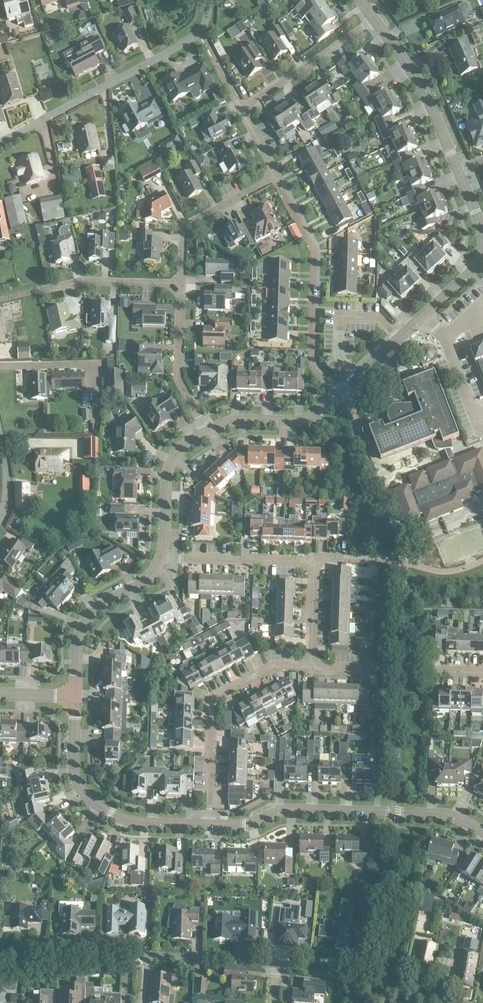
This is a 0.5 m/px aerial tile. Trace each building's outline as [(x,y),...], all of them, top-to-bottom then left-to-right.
[(5,2),(2,2),(1,4),(2,8),(4,9),(6,8),(9,19),(17,17),(19,25),(25,23),(26,28),(34,26),(28,0),(4,0),(5,2)] [(67,10),(79,6),(82,14),(89,12),(85,0),(64,0),(67,10)] [(123,9),(136,5),(134,0),(120,0),(123,9)] [(328,11),(325,6),(326,4),(323,0),(320,0),(310,7),(307,2),(309,0),(308,0),(298,7),(295,10),(303,20),(309,15),(314,21),(328,11)] [(131,8),(123,13),(130,26),(138,22),(131,8)] [(437,39),(457,29),(466,25),(458,8),(450,12),(430,22),(437,39)] [(328,11),(314,21),(318,26),(311,31),(319,42),(330,34),(326,28),(332,23),(333,25),(338,21),(333,14),(331,14),(328,11)] [(472,20),(482,17),(480,11),(470,15),(472,20)] [(124,52),(138,45),(128,26),(114,34),(124,52)] [(287,52),(280,40),(285,37),(278,27),(271,31),(273,35),(262,43),(274,61),(287,52)] [(99,65),(94,56),(105,50),(98,37),(79,47),(83,54),(68,62),(75,76),(91,68),(93,68),(99,65)] [(456,65),(461,76),(477,69),(469,49),(470,49),(467,42),(449,50),(455,62),(454,62),(455,65),(456,65)] [(262,69),(254,57),(259,54),(252,44),(245,48),(247,51),(236,58),(249,77),(262,69)] [(344,74),(351,72),(355,77),(375,63),(371,58),(367,57),(365,56),(354,64),(349,57),(337,65),(344,74)] [(354,89),(361,98),(372,89),(368,83),(379,75),(378,73),(378,69),(375,63),(355,77),(359,83),(354,89)] [(173,102),(187,94),(190,92),(193,98),(194,98),(194,99),(196,99),(197,99),(199,99),(200,98),(200,97),(201,96),(201,95),(200,94),(200,93),(203,91),(204,92),(216,86),(204,65),(193,71),(194,73),(180,80),(177,75),(163,82),(173,102)] [(3,107),(23,101),(14,74),(0,79),(0,98),(3,107)] [(311,89),(322,106),(329,102),(332,107),(336,104),(336,105),(341,102),(334,91),(329,94),(322,82),(311,89)] [(322,106),(311,89),(301,96),(309,108),(304,111),(311,122),(320,116),(316,110),(322,106)] [(390,90),(378,97),(372,89),(361,98),(367,106),(370,106),(373,113),(377,110),(398,99),(395,93),(391,92),(390,90)] [(211,93),(219,106),(225,103),(218,90),(211,93)] [(376,122),(380,131),(393,125),(390,117),(402,110),(400,108),(402,104),(398,99),(377,110),(381,117),(376,122)] [(136,105),(122,113),(128,124),(123,127),(127,134),(132,132),(133,134),(148,126),(147,123),(162,115),(154,102),(139,110),(136,105)] [(292,102),(281,109),(292,126),(299,122),(305,130),(308,131),(315,127),(311,122),(304,111),(299,114),(292,102)] [(471,107),(478,121),(466,126),(468,132),(467,132),(472,143),(473,143),(475,148),(482,145),(482,102),(471,107)] [(285,138),(285,137),(295,130),(292,126),(281,109),(271,116),(278,127),(274,130),(280,141),(285,138)] [(223,118),(218,121),(213,112),(202,117),(207,127),(206,128),(212,140),(230,131),(223,118)] [(391,139),(393,145),(416,136),(413,129),(409,128),(408,126),(396,131),(393,125),(380,131),(383,140),(391,139)] [(94,127),(76,132),(82,154),(100,150),(94,127)] [(173,151),(182,146),(177,136),(168,141),(173,151)] [(390,156),(394,164),(407,159),(404,153),(417,147),(416,145),(418,142),(416,136),(393,145),(396,151),(390,156)] [(62,144),(64,150),(72,149),(71,142),(62,144)] [(241,152),(232,156),(230,152),(234,150),(231,144),(218,151),(229,172),(238,168),(239,170),(248,165),(241,152)] [(305,169),(322,160),(315,148),(298,157),(305,169)] [(355,153),(347,156),(350,163),(358,159),(355,153)] [(24,175),(26,184),(43,179),(37,156),(20,161),(22,169),(17,171),(19,177),(24,175)] [(405,172),(407,178),(430,169),(427,163),(423,161),(422,159),(409,165),(407,159),(394,164),(397,173),(405,172)] [(311,181),(328,172),(322,160),(305,169),(311,181)] [(186,167),(189,173),(177,180),(188,200),(204,191),(199,182),(200,182),(197,177),(202,174),(195,162),(186,167)] [(106,198),(100,167),(86,171),(93,201),(106,198)] [(404,189),(408,198),(421,192),(418,186),(431,181),(430,179),(432,175),(430,169),(407,178),(401,181),(405,189),(404,189)] [(64,184),(81,180),(79,170),(62,174),(64,184)] [(145,183),(150,181),(145,170),(140,173),(145,183)] [(317,193),(334,184),(328,172),(311,181),(317,193)] [(324,204),(340,195),(334,184),(317,193),(324,204)] [(419,205),(421,211),(444,202),(441,196),(437,194),(436,192),(423,198),(421,192),(408,198),(411,206),(419,205)] [(163,193),(144,203),(144,220),(161,220),(161,213),(171,208),(163,193)] [(369,201),(375,199),(373,193),(366,196),(369,201)] [(330,216),(347,207),(340,195),(324,204),(330,216)] [(40,200),(44,222),(65,218),(61,196),(40,200)] [(28,228),(21,197),(5,201),(11,231),(25,228),(26,228),(28,228)] [(446,208),(444,202),(421,211),(424,218),(418,222),(422,231),(435,225),(432,219),(445,214),(444,212),(446,208)] [(256,243),(271,235),(273,236),(277,234),(278,231),(280,229),(271,212),(272,208),(270,205),(267,204),(264,206),(263,209),(252,215),(255,220),(246,225),(256,243)] [(363,208),(367,217),(373,214),(368,205),(363,208)] [(347,207),(330,216),(336,228),(353,219),(347,207)] [(0,223),(0,242),(10,240),(6,222),(0,223)] [(234,245),(243,241),(246,248),(254,244),(244,226),(239,228),(237,224),(221,232),(225,240),(230,238),(234,245)] [(75,252),(71,235),(69,226),(61,228),(59,232),(60,237),(58,241),(59,244),(52,246),(56,265),(62,264),(62,266),(70,264),(70,262),(68,254),(75,252)] [(129,233),(119,232),(119,240),(128,241),(129,233)] [(139,244),(145,244),(144,261),(159,262),(160,248),(162,248),(162,241),(152,240),(152,233),(139,233),(139,244)] [(98,241),(90,241),(90,260),(102,260),(102,246),(109,247),(109,235),(99,235),(98,241)] [(429,249),(424,253),(436,266),(445,258),(436,248),(440,244),(443,249),(448,244),(440,235),(427,246),(429,249)] [(339,254),(358,255),(358,241),(339,241),(339,254)] [(268,244),(259,248),(263,256),(272,252),(268,244)] [(414,253),(406,260),(415,269),(419,265),(428,274),(436,266),(424,253),(420,257),(414,253)] [(338,268),(357,268),(358,255),(339,254),(338,268)] [(234,271),(228,270),(229,261),(206,260),(206,276),(221,276),(221,282),(234,283),(234,271)] [(402,273),(398,277),(410,291),(419,282),(410,273),(415,269),(406,260),(399,267),(402,273)] [(270,275),(289,276),(289,262),(271,262),(270,275)] [(338,281),(357,281),(357,268),(338,268),(338,281)] [(240,286),(249,286),(250,275),(241,275),(240,286)] [(289,276),(270,275),(270,288),(289,289),(289,276)] [(401,299),(410,291),(398,277),(394,281),(391,279),(379,291),(387,300),(391,296),(388,292),(392,288),(401,299)] [(357,281),(338,281),(337,295),(356,295),(357,281)] [(214,286),(214,294),(205,294),(205,311),(225,312),(226,301),(232,301),(233,293),(233,287),(233,286),(214,286)] [(289,289),(270,288),(269,302),(288,302),(289,289)] [(412,301),(421,293),(417,289),(408,297),(412,301)] [(131,300),(119,300),(119,308),(130,309),(131,300)] [(288,302),(269,302),(269,315),(288,315),(288,302)] [(93,305),(92,317),(87,316),(87,324),(92,324),(92,329),(106,329),(106,343),(115,343),(115,322),(109,322),(110,305),(93,305)] [(143,318),(143,327),(164,328),(165,314),(148,313),(148,306),(134,306),(134,318),(143,318)] [(69,319),(66,307),(54,310),(54,313),(50,314),(48,317),(51,330),(55,332),(61,331),(64,327),(67,326),(68,331),(80,328),(77,317),(69,319)] [(288,315),(269,315),(268,328),(287,329),(288,315)] [(217,322),(216,329),(204,329),(204,346),(224,347),(225,332),(229,332),(229,322),(217,322)] [(287,329),(268,328),(268,342),(287,342),(287,329)] [(482,342),(482,344),(482,345),(482,346),(471,350),(482,382),(482,341),(482,342)] [(139,353),(139,368),(139,374),(140,374),(142,377),(150,377),(153,374),(161,374),(161,372),(163,370),(163,363),(161,361),(161,351),(147,351),(147,343),(134,343),(133,352),(139,353)] [(434,358),(435,355),(435,352),(433,350),(431,349),(428,348),(426,349),(424,350),(422,352),(422,355),(422,357),(420,358),(423,367),(432,363),(431,361),(433,360),(434,358)] [(29,349),(17,349),(17,360),(29,360),(29,349)] [(303,393),(305,371),(305,359),(301,359),(300,369),(302,369),(302,370),(299,370),(291,370),(291,376),(286,376),(285,395),(293,395),(293,393),(297,393),(297,392),(303,393)] [(106,372),(107,399),(124,398),(123,372),(115,372),(114,361),(108,361),(108,372),(106,372)] [(227,369),(211,369),(211,370),(200,369),(200,387),(210,387),(210,393),(226,394),(227,369)] [(241,394),(249,394),(250,375),(245,375),(245,369),(232,369),(232,391),(241,391),(241,394)] [(257,392),(267,392),(268,370),(255,369),(255,375),(250,375),(249,394),(257,394),(257,392)] [(277,395),(285,395),(286,376),(281,376),(281,370),(268,370),(267,392),(277,392),(277,395)] [(47,399),(47,389),(52,388),(52,390),(85,389),(84,373),(52,374),(52,376),(46,376),(31,376),(32,400),(47,399)] [(439,452),(440,452),(444,451),(446,455),(452,453),(448,442),(459,438),(434,373),(413,382),(411,376),(403,385),(403,386),(408,399),(409,399),(412,406),(397,408),(395,408),(393,409),(391,410),(390,412),(389,414),(388,417),(388,419),(389,421),(390,423),(369,431),(380,460),(431,440),(434,448),(435,449),(436,450),(436,451),(437,451),(439,452)] [(146,391),(146,384),(127,384),(126,398),(133,398),(134,391),(146,391)] [(169,395),(158,402),(156,399),(141,408),(155,430),(170,420),(166,415),(177,407),(169,395)] [(141,431),(131,415),(117,425),(116,453),(135,454),(135,435),(141,431)] [(98,460),(98,440),(86,440),(86,460),(98,460)] [(262,468),(262,449),(249,448),(249,451),(235,451),(242,470),(249,470),(249,467),(262,468)] [(262,449),(262,468),(274,468),(274,471),(284,471),(285,452),(275,452),(275,449),(262,449)] [(308,469),(308,450),(295,450),(295,452),(285,452),(284,471),(295,472),(295,469),(308,469)] [(308,450),(308,469),(320,469),(320,473),(331,473),(331,454),(321,454),(321,451),(308,450)] [(446,455),(449,463),(427,472),(427,473),(424,475),(423,473),(409,478),(412,487),(408,488),(408,487),(393,492),(406,524),(420,518),(419,517),(423,515),(426,524),(463,509),(460,501),(466,499),(466,500),(482,494),(482,454),(482,450),(455,461),(452,453),(446,455)] [(36,451),(37,473),(62,472),(62,462),(68,462),(68,451),(36,451)] [(213,467),(226,481),(235,472),(237,475),(242,470),(235,451),(224,461),(223,459),(213,467)] [(226,481),(213,467),(204,476),(206,478),(195,488),(214,496),(219,492),(217,490),(226,481)] [(137,493),(140,493),(140,478),(135,478),(135,472),(118,472),(118,471),(113,471),(113,477),(121,477),(120,499),(137,499),(137,493)] [(91,478),(80,479),(80,497),(91,497),(91,478)] [(16,511),(30,510),(30,485),(16,486),(16,511)] [(192,515),(210,516),(211,503),(214,503),(214,497),(214,496),(195,488),(195,503),(192,502),(192,515)] [(319,498),(319,506),(327,507),(328,499),(319,498)] [(348,499),(345,499),(340,499),(340,512),(348,512),(348,499)] [(110,515),(125,515),(125,506),(110,506),(110,515)] [(210,516),(192,515),(191,528),(194,528),(194,539),(213,539),(214,528),(210,528),(210,516)] [(263,522),(262,539),(262,543),(273,543),(273,521),(274,515),(270,515),(269,520),(268,522),(263,522)] [(117,516),(116,533),(138,533),(139,517),(117,516)] [(262,539),(263,522),(252,522),(252,516),(245,516),(245,521),(245,538),(251,538),(251,539),(262,539)] [(82,530),(89,524),(84,517),(77,523),(82,530)] [(284,521),(284,527),(283,543),(294,544),(295,517),(290,517),(289,521),(284,521)] [(305,533),(306,524),(306,522),(299,522),(299,517),(295,517),(294,544),(305,544),(305,543),(306,533),(305,533)] [(306,533),(305,543),(311,544),(311,540),(316,541),(317,518),(313,518),(312,524),(306,524),(305,533),(306,533)] [(327,541),(327,524),(327,521),(321,520),(321,518),(317,518),(316,541),(327,541)] [(327,524),(327,541),(327,537),(338,538),(338,537),(344,537),(345,521),(339,520),(339,521),(327,521),(327,524)] [(283,543),(284,527),(278,526),(278,524),(276,521),(273,521),(273,543),(283,543)] [(19,545),(13,540),(0,559),(0,561),(12,569),(26,549),(30,552),(35,545),(23,539),(19,545)] [(121,559),(115,547),(103,553),(102,552),(86,560),(96,579),(112,571),(109,566),(121,559)] [(52,588),(68,601),(72,596),(70,595),(75,590),(68,585),(73,579),(61,569),(52,580),(56,584),(52,588)] [(332,580),(351,581),(351,569),(332,569),(332,580)] [(200,596),(201,577),(189,576),(189,596),(200,596)] [(211,596),(212,579),(201,578),(201,577),(200,596),(211,596)] [(1,583),(0,583),(0,596),(3,592),(16,600),(23,590),(5,578),(1,583)] [(233,597),(234,578),(233,578),(233,579),(223,579),(222,596),(233,597)] [(234,578),(233,597),(244,597),(245,578),(234,578)] [(222,596),(223,579),(212,579),(211,596),(222,596)] [(333,591),(350,592),(351,581),(332,580),(331,581),(333,581),(333,591)] [(276,594),(295,595),(295,583),(277,583),(276,594)] [(68,601),(52,588),(48,593),(44,589),(33,602),(43,610),(49,603),(57,610),(62,605),(63,607),(68,601)] [(332,602),(350,603),(350,592),(333,591),(332,602)] [(295,595),(276,594),(276,605),(293,606),(293,596),(295,596),(295,595)] [(160,604),(170,623),(175,620),(177,623),(182,624),(191,619),(190,619),(182,603),(176,606),(172,599),(167,602),(166,600),(160,604)] [(332,613),(350,614),(350,603),(332,602),(332,613)] [(170,623),(160,604),(153,607),(154,609),(149,612),(153,618),(147,622),(155,638),(164,634),(165,628),(164,626),(170,623)] [(293,606),(276,605),(275,616),(293,617),(293,606)] [(332,624),(349,624),(350,614),(332,613),(332,624)] [(293,617),(275,616),(275,627),(294,628),(294,627),(292,626),(293,617)] [(155,638),(147,622),(140,625),(137,618),(136,619),(135,617),(129,620),(130,622),(125,625),(134,642),(140,639),(142,641),(146,643),(155,638)] [(195,629),(199,635),(203,633),(194,617),(190,619),(191,619),(195,629)] [(330,635),(349,635),(349,624),(332,624),(331,634),(330,634),(330,635)] [(294,628),(275,627),(275,639),(294,639),(294,628)] [(199,635),(195,629),(185,634),(188,641),(199,635)] [(479,655),(480,634),(469,633),(469,637),(468,654),(479,655)] [(436,651),(446,652),(447,652),(447,636),(447,634),(436,634),(436,637),(430,637),(429,649),(436,650),(436,651)] [(349,635),(330,635),(329,646),(349,647),(349,635)] [(458,636),(447,636),(447,652),(446,652),(446,654),(457,654),(458,636)] [(468,654),(469,637),(458,636),(457,654),(468,654)] [(245,639),(235,645),(243,660),(244,662),(254,656),(254,655),(259,652),(252,640),(247,643),(245,639)] [(224,646),(226,650),(234,665),(243,660),(235,645),(233,641),(224,646)] [(13,649),(7,648),(6,666),(19,666),(19,664),(26,664),(27,647),(13,646),(13,649)] [(34,662),(51,663),(53,663),(53,656),(51,656),(51,650),(41,649),(41,647),(27,647),(26,664),(34,664),(34,662)] [(226,650),(216,655),(224,670),(234,665),(226,650)] [(216,655),(211,657),(208,651),(203,654),(204,655),(206,660),(215,675),(224,670),(216,655)] [(194,660),(197,665),(205,681),(206,680),(215,675),(206,660),(204,655),(194,660)] [(104,665),(104,678),(122,678),(122,673),(124,673),(125,658),(107,658),(107,665),(104,665)] [(207,682),(206,680),(205,681),(197,665),(194,660),(193,658),(187,661),(188,663),(184,665),(187,671),(182,673),(190,689),(195,686),(196,688),(207,682)] [(106,691),(106,698),(123,698),(123,691),(127,691),(127,678),(122,678),(104,678),(104,691),(106,691)] [(266,691),(267,692),(276,707),(281,704),(283,709),(284,709),(295,704),(295,703),(292,698),(296,696),(287,681),(278,686),(277,685),(266,691)] [(197,695),(206,690),(203,684),(194,689),(197,695)] [(314,705),(315,685),(303,685),(303,704),(314,705)] [(325,705),(326,687),(316,687),(316,685),(315,685),(314,705),(325,705)] [(336,705),(337,688),(326,687),(325,705),(336,705)] [(358,706),(359,687),(358,687),(358,688),(348,688),(347,706),(358,706)] [(359,687),(358,706),(369,706),(370,702),(376,702),(376,689),(370,689),(370,687),(359,687)] [(347,706),(348,688),(337,688),(336,705),(347,706)] [(461,712),(461,690),(450,690),(450,691),(450,711),(461,712)] [(461,690),(461,712),(471,712),(472,692),(472,690),(461,690)] [(433,705),(433,711),(450,711),(450,691),(439,691),(439,693),(433,693),(433,705)] [(258,697),(266,712),(276,707),(267,692),(258,697)] [(472,692),(471,712),(471,715),(482,715),(482,711),(482,694),(482,692),(472,692)] [(192,711),(194,711),(194,699),(193,699),(193,693),(174,693),(174,698),(175,698),(175,710),(192,711)] [(201,709),(208,704),(202,695),(195,700),(201,709)] [(258,697),(249,702),(248,702),(256,718),(259,721),(264,718),(265,720),(269,717),(266,712),(258,697)] [(103,704),(103,717),(127,718),(127,705),(123,705),(123,698),(106,698),(106,705),(103,704)] [(259,721),(256,718),(248,702),(249,702),(248,700),(237,706),(238,708),(233,710),(239,721),(237,722),(240,727),(247,724),(249,728),(259,723),(258,722),(259,721)] [(192,721),(192,711),(175,710),(174,721),(192,721)] [(105,730),(105,737),(122,738),(133,738),(134,730),(126,730),(127,718),(103,717),(102,730),(105,730)] [(192,721),(174,721),(169,721),(169,726),(174,726),(174,732),(192,732),(192,731),(192,721)] [(9,743),(23,743),(24,726),(17,726),(17,723),(4,723),(3,740),(9,741),(9,743)] [(51,729),(48,729),(31,728),(31,727),(24,726),(23,743),(37,744),(37,742),(48,742),(48,736),(50,736),(51,729)] [(191,749),(191,744),(193,744),(193,732),(192,731),(192,732),(174,732),(174,743),(171,743),(171,749),(191,749)] [(254,737),(244,737),(231,736),(231,742),(229,742),(229,754),(230,754),(248,754),(248,742),(253,742),(254,737)] [(122,752),(122,738),(105,737),(105,745),(106,745),(106,764),(113,764),(113,762),(119,762),(119,752),(122,752)] [(482,741),(471,741),(471,748),(480,749),(482,741)] [(341,768),(347,768),(348,756),(348,745),(340,745),(340,756),(337,756),(337,757),(335,755),(331,755),(331,756),(330,783),(341,783),(341,768)] [(296,763),(291,763),(291,754),(286,754),(286,750),(280,750),(280,754),(279,766),(285,766),(285,782),(296,782),(296,763)] [(307,767),(313,767),(314,752),(308,752),(308,755),(307,755),(307,758),(297,758),(296,763),(296,782),(307,782),(307,767)] [(319,783),(330,783),(331,756),(319,755),(319,752),(314,752),(313,767),(319,767),(319,783)] [(230,765),(247,765),(248,754),(230,754),(230,765)] [(353,784),(364,784),(364,765),(364,757),(348,756),(347,768),(353,769),(353,784)] [(375,765),(364,765),(364,784),(375,784),(375,769),(381,769),(382,757),(375,757),(375,765)] [(449,787),(450,767),(442,767),(443,760),(429,760),(429,773),(436,773),(435,785),(440,785),(442,786),(449,787)] [(450,767),(449,787),(457,787),(458,785),(463,785),(464,774),(471,774),(471,761),(458,761),(457,768),(450,767)] [(230,765),(230,775),(247,776),(247,770),(252,771),(254,768),(254,765),(247,765),(230,765)] [(481,765),(474,776),(480,780),(474,790),(478,792),(479,795),(482,797),(482,766),(481,765)] [(24,782),(27,794),(49,788),(47,781),(45,782),(44,776),(36,778),(33,769),(15,768),(18,781),(21,782),(24,782)] [(147,787),(154,787),(154,769),(143,769),(140,772),(140,775),(133,775),(132,793),(134,795),(139,795),(139,797),(146,797),(146,790),(145,789),(147,787)] [(166,798),(173,798),(174,776),(167,776),(168,773),(165,770),(154,769),(154,787),(161,787),(162,789),(160,791),(160,794),(162,796),(166,796),(166,798)] [(180,776),(174,776),(173,798),(181,798),(181,796),(185,796),(186,795),(186,792),(185,790),(187,788),(193,788),(194,771),(183,770),(180,773),(180,776)] [(229,793),(242,793),(246,793),(253,793),(253,783),(252,782),(247,782),(247,776),(230,775),(228,775),(228,787),(229,787),(229,793)] [(25,809),(28,822),(44,813),(41,804),(50,802),(48,796),(51,796),(49,788),(27,794),(30,806),(27,807),(25,809)] [(51,838),(67,822),(62,817),(60,818),(56,814),(50,820),(44,813),(28,822),(36,831),(40,831),(42,829),(51,838)] [(7,831),(19,825),(15,817),(3,824),(7,831)] [(67,822),(51,838),(59,847),(57,849),(57,852),(65,862),(75,846),(68,839),(74,833),(70,829),(72,828),(67,822)] [(300,855),(321,856),(320,861),(329,862),(329,849),(323,848),(323,837),(316,836),(316,837),(301,837),(300,855)] [(90,860),(91,859),(98,843),(87,837),(79,853),(74,850),(69,861),(78,866),(83,857),(90,860)] [(337,855),(353,855),(353,864),(367,864),(367,851),(359,851),(359,838),(349,838),(349,839),(337,839),(337,855)] [(459,852),(453,850),(454,844),(445,842),(445,843),(437,841),(437,840),(432,839),(431,844),(428,856),(443,859),(442,863),(456,866),(459,852)] [(99,841),(98,843),(91,859),(98,862),(93,873),(103,877),(109,865),(103,862),(111,847),(99,841)] [(285,860),(286,846),(266,845),(265,862),(279,862),(279,875),(292,876),(292,860),(285,860)] [(123,848),(122,867),(129,867),(129,873),(144,873),(145,860),(139,860),(139,849),(123,848)] [(176,860),(175,858),(175,850),(159,850),(158,870),(165,870),(165,871),(167,873),(181,873),(182,860),(176,860)] [(220,863),(214,863),(215,851),(207,851),(207,852),(193,852),(193,868),(212,869),(211,875),(220,875),(220,863)] [(228,868),(245,868),(245,873),(256,873),(256,860),(250,860),(250,852),(229,852),(228,868)] [(461,873),(471,880),(482,862),(472,856),(464,868),(459,865),(452,877),(457,880),(461,873)] [(82,862),(77,871),(81,873),(86,865),(82,862)] [(482,896),(482,895),(482,863),(482,862),(471,880),(481,886),(477,893),(482,896)] [(119,868),(112,865),(109,873),(117,876),(119,868)] [(366,885),(366,878),(367,871),(359,871),(358,878),(362,878),(362,885),(366,885)] [(144,886),(144,895),(153,895),(153,886),(144,886)] [(298,892),(292,889),(288,898),(294,901),(298,892)] [(432,914),(434,900),(423,898),(420,911),(432,914)] [(48,922),(49,902),(45,902),(45,900),(42,900),(42,909),(29,908),(14,907),(14,919),(5,918),(4,929),(14,929),(13,930),(28,930),(28,922),(34,922),(34,923),(43,923),(43,921),(48,922)] [(351,930),(352,920),(354,902),(342,901),(339,928),(333,927),(333,922),(324,920),(324,926),(320,926),(319,937),(337,939),(336,951),(348,953),(350,940),(355,941),(356,930),(351,930)] [(80,927),(95,928),(95,913),(82,912),(82,909),(84,909),(84,903),(59,903),(59,917),(65,918),(65,925),(63,925),(62,935),(80,935),(80,927)] [(147,932),(145,930),(145,924),(142,924),(142,917),(146,917),(146,907),(131,907),(131,912),(119,911),(119,910),(107,909),(106,934),(118,934),(118,925),(122,926),(122,924),(127,924),(127,926),(130,926),(130,933),(140,934),(140,935),(142,937),(144,937),(146,935),(147,932)] [(174,916),(174,920),(172,920),(170,922),(170,927),(172,928),(173,928),(173,938),(182,938),(182,940),(190,941),(191,931),(192,929),(193,926),(199,926),(199,910),(185,910),(185,914),(176,914),(174,916)] [(242,923),(231,922),(231,912),(215,912),(214,939),(230,940),(230,934),(233,934),(233,935),(241,936),(241,941),(256,942),(257,913),(242,912),(242,923)] [(306,940),(307,926),(289,924),(288,926),(279,925),(277,945),(291,946),(292,938),(306,940)] [(421,943),(417,963),(431,966),(436,946),(421,943)] [(461,952),(455,984),(472,987),(478,956),(461,952)] [(104,967),(104,975),(104,976),(113,976),(113,973),(113,967),(104,967)] [(255,978),(247,977),(247,969),(239,969),(225,968),(225,978),(233,978),(232,993),(253,995),(254,989),(255,989),(255,983),(254,983),(255,978)] [(77,979),(78,979),(86,979),(86,974),(86,969),(78,970),(77,979)] [(172,997),(166,996),(168,976),(156,975),(156,978),(153,978),(152,988),(155,989),(154,996),(151,995),(150,1002),(171,1002),(172,997)] [(86,989),(86,986),(86,983),(86,979),(78,979),(77,979),(77,986),(72,986),(72,996),(68,996),(62,996),(61,1002),(86,1002),(86,989)] [(207,980),(198,980),(197,996),(206,996),(207,980)] [(325,996),(327,981),(305,980),(304,991),(294,990),(294,991),(292,991),(290,992),(290,996),(291,998),(293,998),(293,1002),(314,1002),(315,995),(325,996)] [(104,995),(96,994),(95,993),(94,989),(93,989),(93,984),(86,983),(86,986),(86,989),(86,1002),(103,1002),(104,995)] [(56,991),(41,990),(40,998),(33,998),(33,1002),(55,1002),(56,991)] [(103,1002),(121,1002),(122,995),(112,995),(104,995),(103,1000),(103,1002)]
